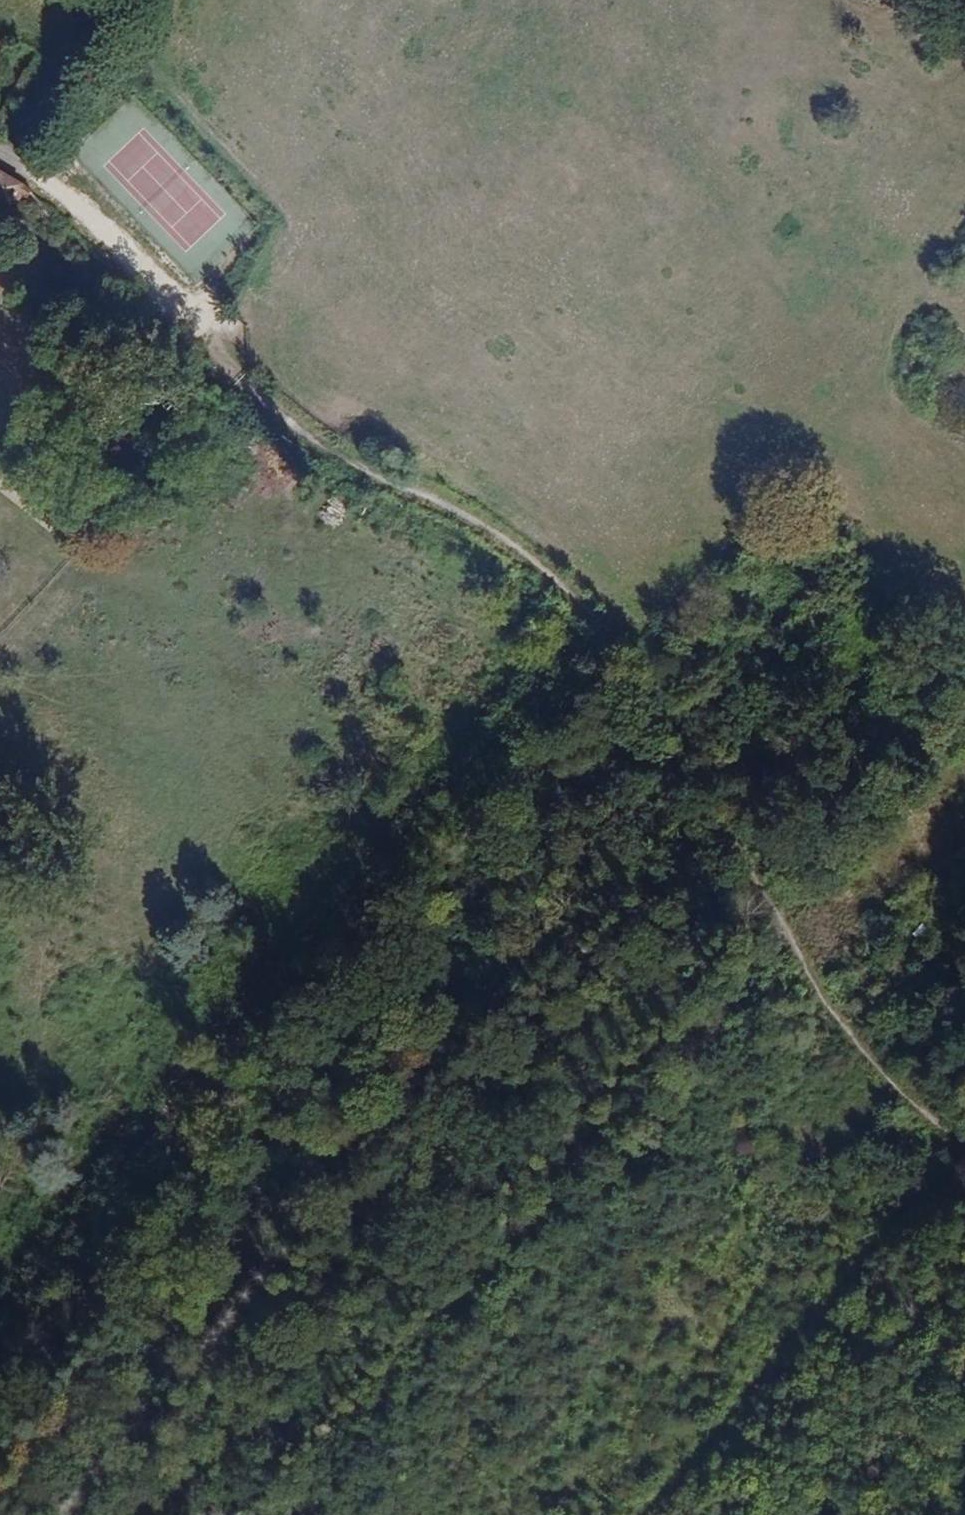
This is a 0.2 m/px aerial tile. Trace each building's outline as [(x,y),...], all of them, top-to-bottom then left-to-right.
[(10,198),(22,178),(0,165),(0,192),(10,198)]
